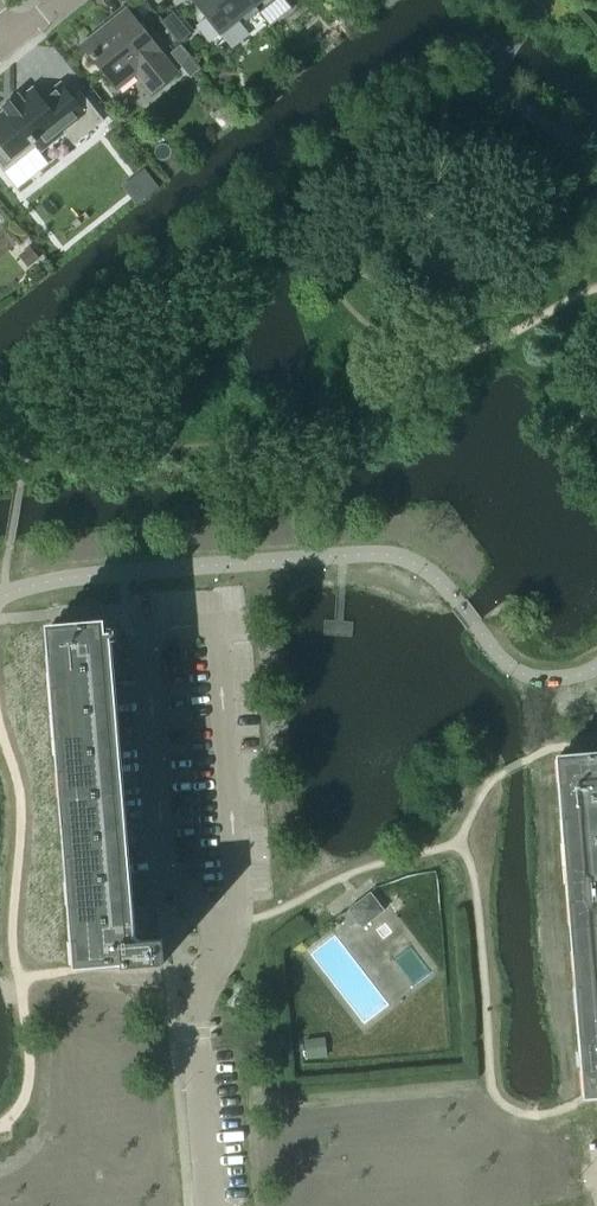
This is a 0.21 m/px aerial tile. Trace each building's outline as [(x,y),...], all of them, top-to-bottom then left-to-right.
[(220,36),(256,7),(250,0),(192,0),(220,36)] [(256,7),(270,26),(292,8),(285,0),(250,0),(256,7)] [(139,73),(154,91),(178,72),(127,9),(126,11),(128,14),(106,31),(103,28),(83,45),(118,89),(139,73)] [(0,114),(0,166),(4,172),(38,145),(41,149),(64,131),(74,143),(104,119),(79,89),(73,94),(70,96),(60,83),(41,99),(33,88),(20,98),(18,95),(3,107),(6,110),(0,114)] [(128,917),(104,623),(49,628),(76,965),(123,961),(123,967),(164,964),(160,914),(128,917)] [(558,758),(585,1094),(596,1093),(596,754),(558,758)] [(348,909),(363,928),(385,910),(370,892),(348,909)]
